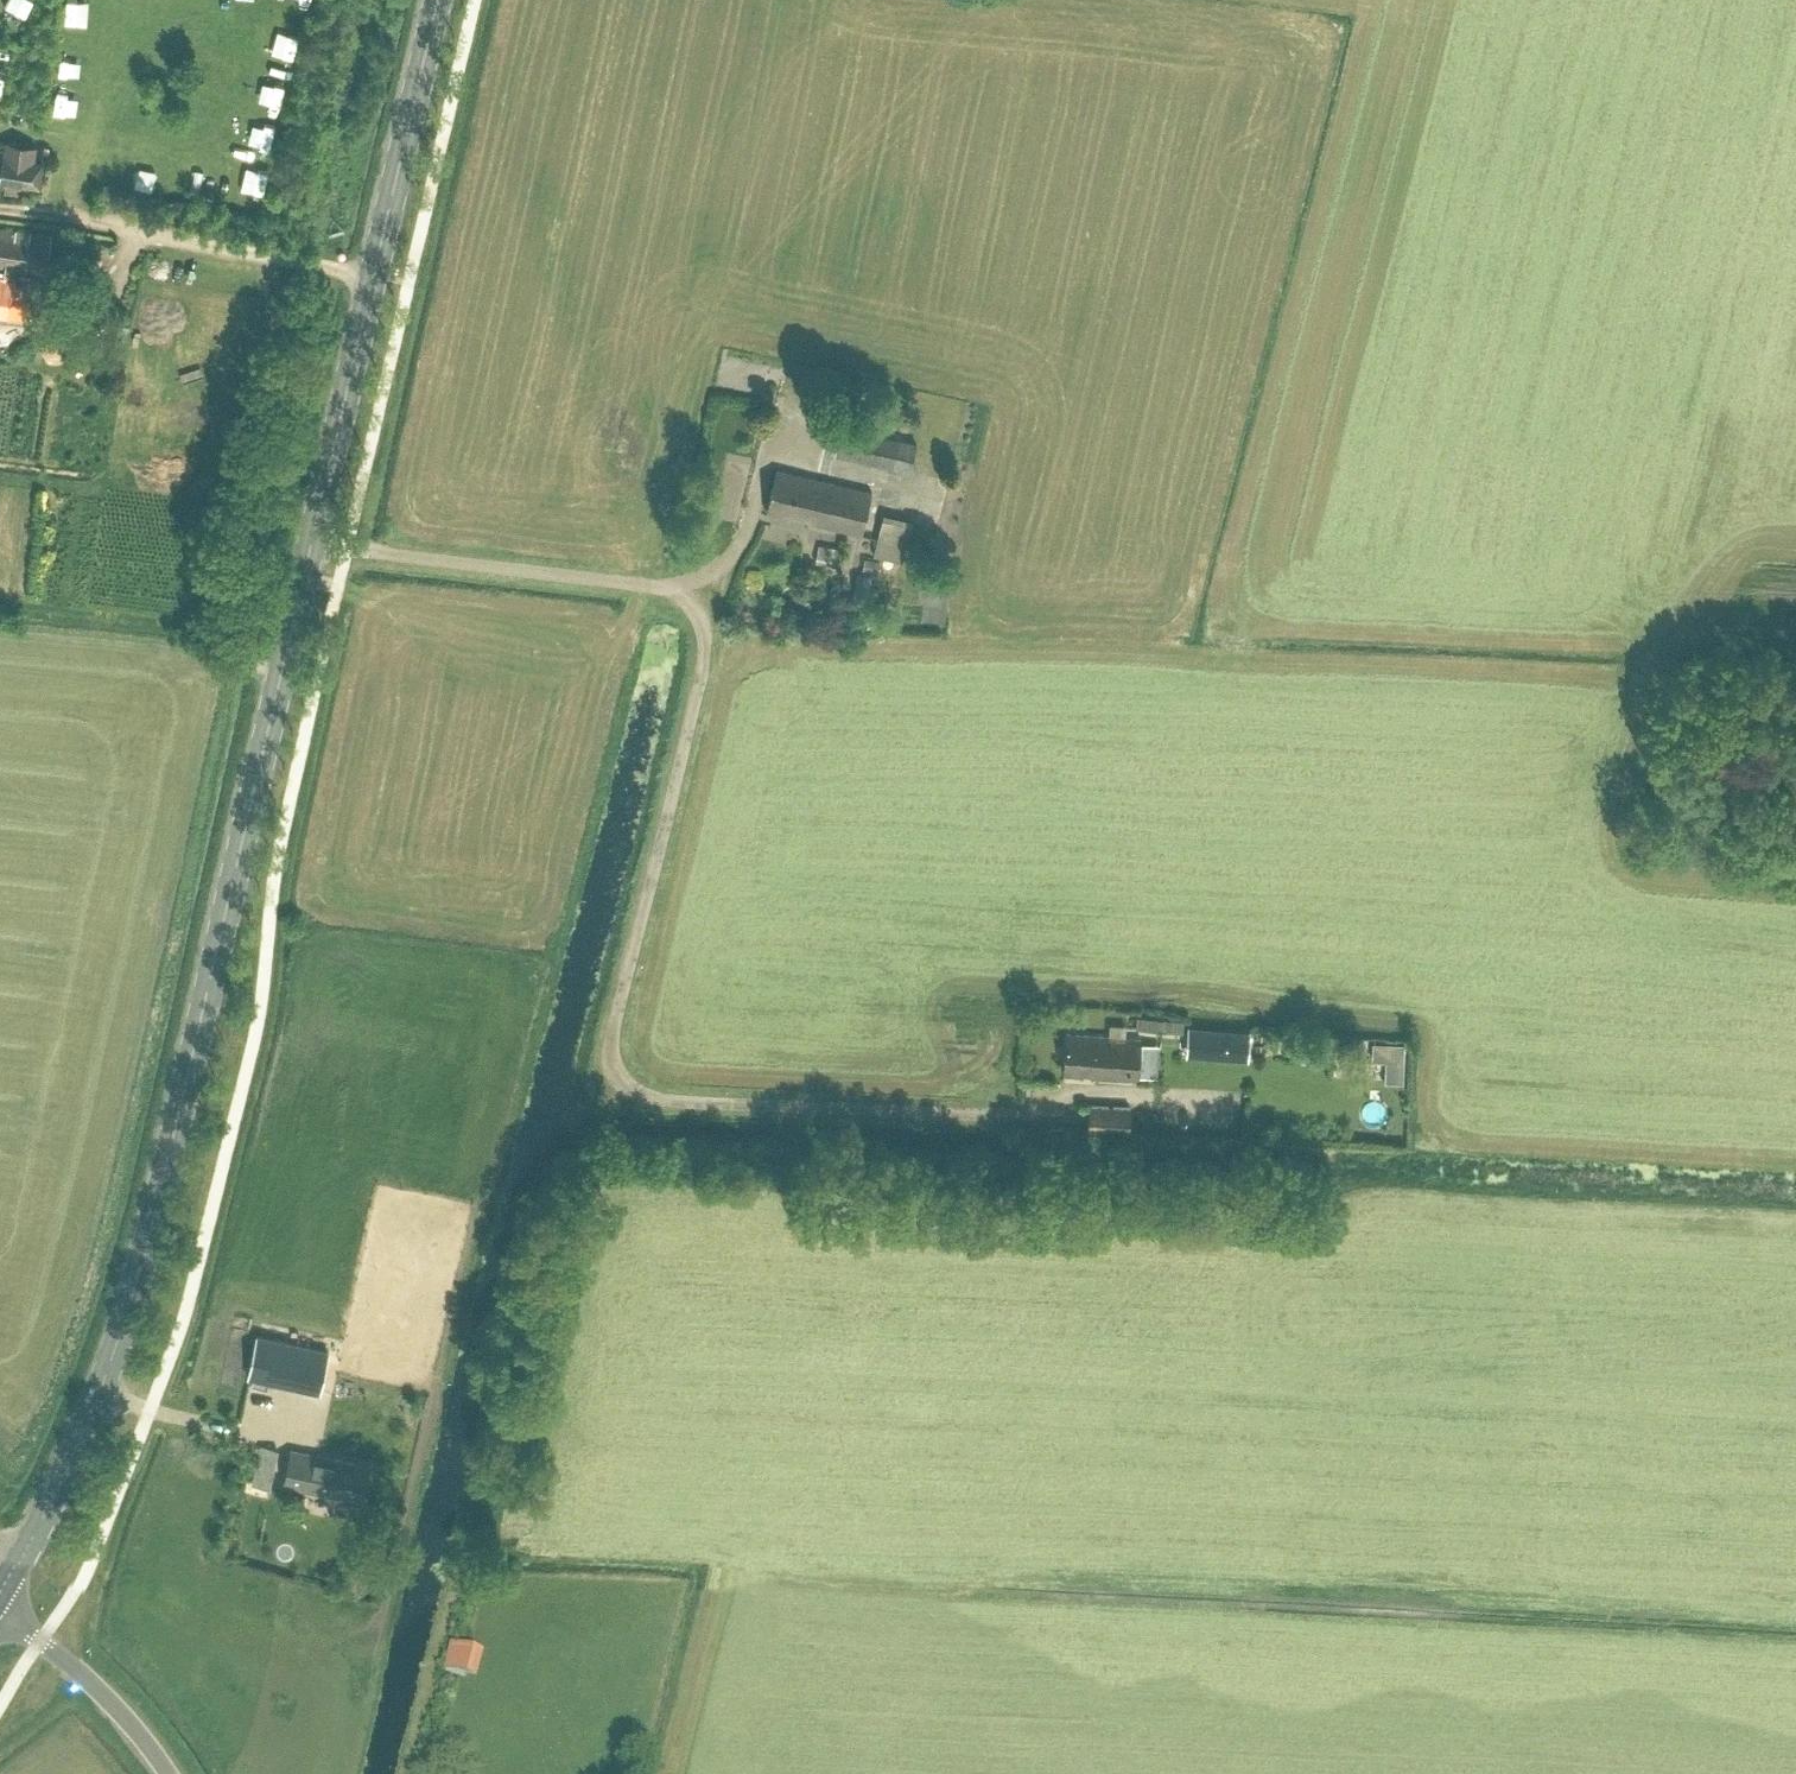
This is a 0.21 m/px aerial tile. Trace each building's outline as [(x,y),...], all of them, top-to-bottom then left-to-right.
[(37,144),(7,139),(1,179),(40,185),(43,160),(34,159),(37,144)] [(128,180),(149,193),(158,177),(137,165),(128,180)] [(224,205),(231,186),(213,179),(206,198),(224,205)] [(16,268),(46,272),(51,235),(0,228),(0,265),(5,266),(4,273),(0,273),(0,291),(13,293),(16,268)] [(0,318),(0,338),(25,335),(23,316),(0,318)] [(710,370),(709,383),(730,384),(730,371),(710,370)] [(839,425),(833,453),(908,471),(915,443),(839,425)] [(245,431),(240,449),(255,453),(260,435),(245,431)] [(776,469),(766,510),(861,532),(871,491),(776,469)] [(882,512),(873,552),(901,559),(911,519),(882,512)] [(841,546),(819,542),(815,560),(838,564),(841,546)] [(871,574),(856,571),(852,599),(867,602),(871,574)] [(1141,1077),(1144,1035),(1070,1030),(1067,1071),(1141,1077)] [(1093,1101),(1092,1127),(1133,1128),(1134,1103),(1093,1101)] [(328,1349),(257,1333),(248,1375),(319,1390),(328,1349)] [(367,1504),(374,1469),(299,1452),(292,1487),(367,1504)]
